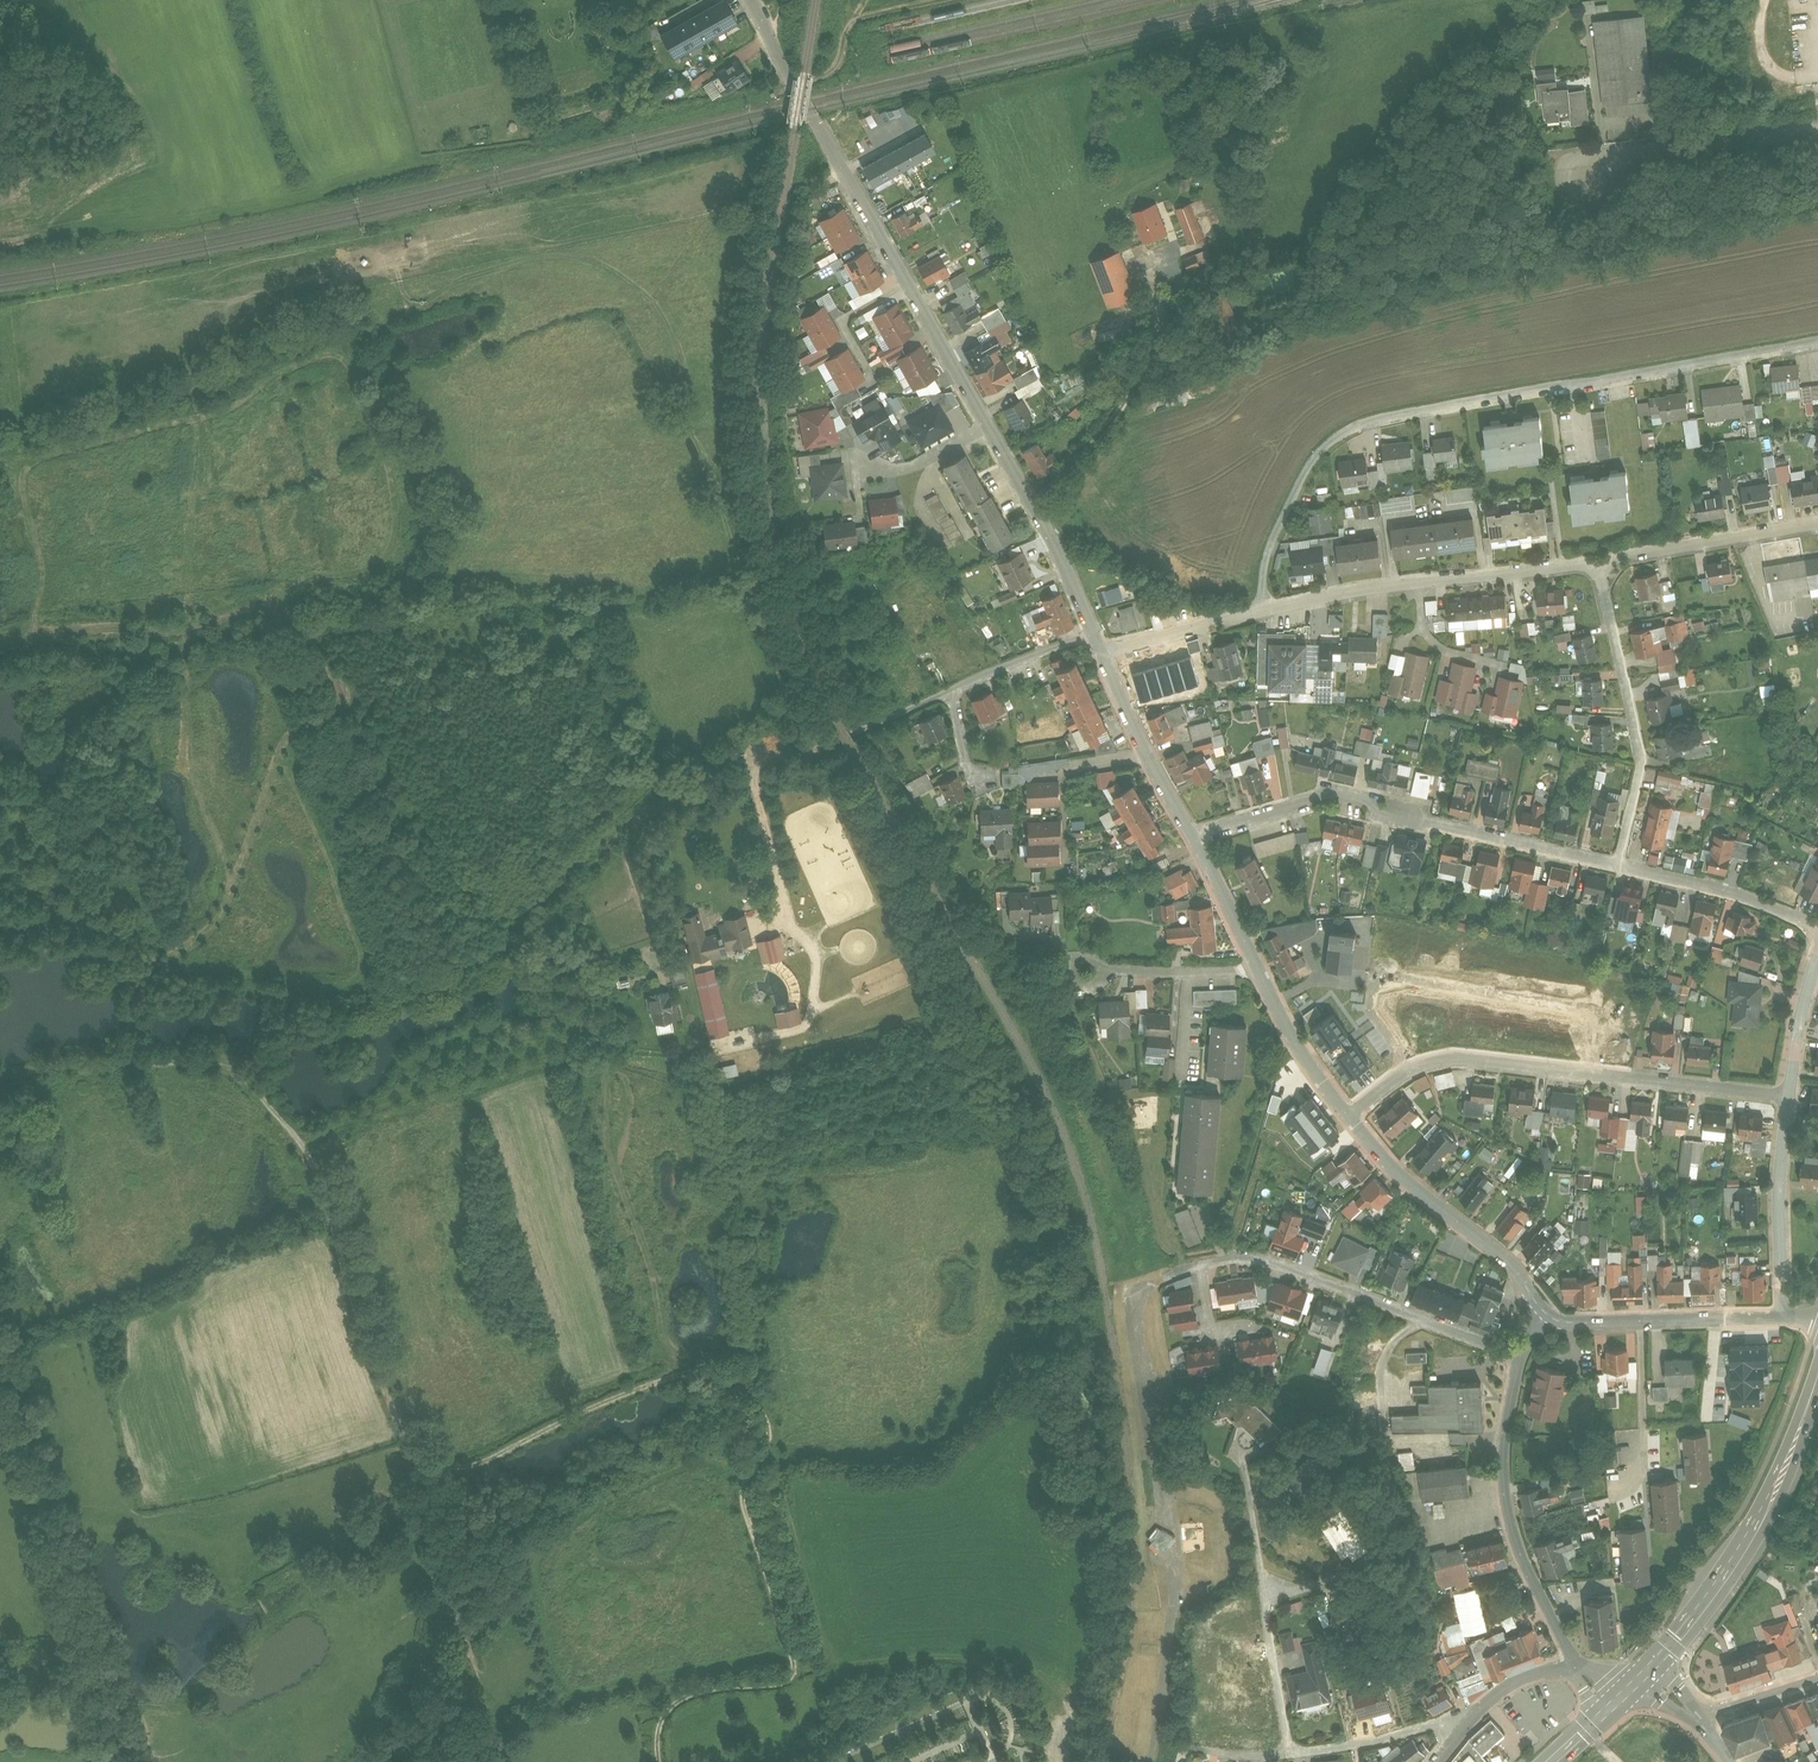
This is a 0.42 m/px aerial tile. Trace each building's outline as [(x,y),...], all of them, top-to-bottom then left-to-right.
[(662,33),(676,58),(738,23),(725,0),(722,0),(662,33)] [(1580,2),(1582,15),(1608,12),(1607,5),(1595,7),(1594,0),(1580,2)] [(1594,42),(1601,108),(1653,102),(1642,15),(1581,22),(1584,43),(1594,42)] [(737,60),(717,72),(718,75),(726,88),(728,91),(748,79),(737,60)] [(705,83),(714,77),(710,70),(701,75),(696,67),(687,73),(686,70),(681,73),(690,89),(704,81),(705,83)] [(1537,70),(1538,80),(1555,77),(1554,68),(1537,70)] [(726,88),(718,75),(714,77),(705,83),(703,84),(712,99),(720,94),(719,92),(726,88)] [(1569,85),(1557,86),(1556,81),(1536,83),(1539,102),(1543,102),(1546,127),(1588,122),(1584,89),(1569,91),(1569,85)] [(882,123),(907,114),(903,104),(879,113),(882,123)] [(922,132),(859,166),(870,186),(933,152),(922,132)] [(809,205),(828,198),(824,189),(809,195),(810,199),(807,200),(809,205)] [(912,201),(914,207),(926,202),(924,196),(912,201)] [(1168,234),(1155,202),(1131,212),(1143,243),(1168,234)] [(1191,202),(1174,208),(1187,243),(1204,236),(1191,202)] [(842,208),(817,222),(834,253),(859,239),(842,208)] [(919,217),(920,219),(927,216),(924,210),(917,214),(919,217)] [(904,211),(889,218),(899,237),(923,225),(920,219),(919,217),(916,218),(913,212),(907,215),(904,211)] [(985,235),(973,242),(978,252),(991,246),(985,235)] [(1207,248),(1182,257),(1187,271),(1212,262),(1207,248)] [(866,250),(841,264),(842,265),(834,269),(855,307),(881,292),(876,283),(882,279),(866,250)] [(1120,253),(1120,251),(1090,263),(1091,265),(1109,306),(1114,304),(1138,294),(1120,253)] [(819,268),(837,258),(833,252),(815,262),(819,268)] [(942,252),(915,266),(924,284),(938,277),(939,280),(949,275),(948,272),(952,270),(942,252)] [(834,269),(842,265),(841,264),(838,258),(837,258),(819,268),(816,270),(820,277),(834,269)] [(963,271),(947,279),(953,289),(964,283),(968,281),(963,271)] [(964,283),(953,289),(956,295),(967,290),(964,283)] [(790,301),(796,309),(804,304),(798,295),(790,301)] [(946,311),(941,314),(951,333),(979,317),(973,308),(963,314),(957,301),(944,308),(946,311)] [(859,324),(871,317),(885,309),(881,302),(855,317),(859,324)] [(885,309),(871,317),(872,319),(866,322),(872,332),(877,329),(879,331),(872,335),(877,344),(884,340),(888,347),(900,340),(913,332),(896,303),(885,309)] [(841,335),(825,305),(800,318),(808,333),(801,337),(810,352),(824,345),(841,335)] [(997,307),(979,317),(986,330),(1004,320),(997,307)] [(1270,319),(1257,325),(1264,340),(1277,335),(1270,319)] [(1004,320),(986,330),(989,336),(962,351),(986,394),(1013,378),(1012,376),(1002,358),(992,363),(987,353),(1009,341),(1003,331),(1008,328),(1004,320)] [(859,338),(867,334),(863,325),(855,330),(859,338)] [(900,340),(888,347),(876,353),(880,359),(883,357),(901,347),(903,345),(900,340)] [(827,351),(824,345),(810,352),(797,359),(801,365),(807,362),(827,351)] [(904,353),(894,359),(903,374),(896,378),(905,393),(913,388),(933,377),(936,374),(919,345),(904,353)] [(865,377),(848,346),(830,356),(823,360),(840,390),(854,383),(865,377)] [(901,347),(883,357),(887,363),(894,359),(904,353),(901,347)] [(827,351),(807,362),(810,367),(823,360),(830,356),(827,351)] [(1762,376),(1769,375),(1769,365),(1768,363),(1761,364),(1762,376)] [(1795,363),(1769,365),(1769,375),(1771,392),(1782,390),(1783,401),(1799,400),(1797,385),(1795,363)] [(1012,376),(1013,378),(1018,387),(1038,376),(1032,365),(1012,376)] [(1038,376),(1018,387),(1012,390),(1016,397),(1042,383),(1038,376)] [(933,377),(913,388),(917,394),(925,393),(936,392),(940,390),(933,377)] [(860,395),(854,383),(840,390),(829,396),(835,406),(836,408),(845,404),(860,395)] [(1809,399),(1817,398),(1817,383),(1808,384),(1809,399)] [(1738,384),(1700,388),(1704,419),(1742,415),(1741,403),(1738,384)] [(1808,384),(1797,385),(1799,400),(1809,399),(1808,384)] [(905,418),(921,447),(954,430),(943,412),(953,407),(944,391),(936,392),(925,393),(931,404),(905,418)] [(1684,392),(1650,396),(1652,416),(1662,415),(1663,423),(1688,420),(1684,392)] [(902,407),(895,395),(885,400),(892,413),(902,407)] [(1021,397),(1001,408),(1012,430),(1033,419),(1021,397)] [(1752,402),(1741,403),(1742,415),(1743,421),(1754,419),(1752,402)] [(880,403),(850,420),(862,441),(871,436),(875,438),(882,450),(900,439),(880,403)] [(845,404),(836,408),(845,424),(850,422),(847,416),(850,414),(845,404)] [(796,413),(805,450),(837,442),(834,430),(829,409),(828,405),(796,413)] [(836,408),(835,406),(829,409),(834,430),(845,424),(836,408)] [(1072,418),(1080,412),(1075,406),(1067,413),(1072,418)] [(1605,411),(1589,414),(1595,458),(1611,456),(1605,411)] [(1507,426),(1484,429),(1486,449),(1483,449),(1484,457),(1486,457),(1488,469),(1507,466),(1507,464),(1519,462),(1519,465),(1538,463),(1537,455),(1542,455),(1539,435),(1541,434),(1540,420),(1523,422),(1523,424),(1514,425),(1514,428),(1508,429),(1507,426)] [(1812,445),(1816,435),(1806,431),(1802,442),(1812,445)] [(1653,432),(1640,434),(1642,449),(1655,448),(1653,432)] [(1449,436),(1434,437),(1435,444),(1431,444),(1432,452),(1423,453),(1424,469),(1437,468),(1436,460),(1457,459),(1456,441),(1449,441),(1449,436)] [(1384,461),(1385,472),(1414,469),(1411,441),(1382,444),(1384,461)] [(1037,442),(1021,451),(1035,475),(1059,461),(1053,450),(1044,454),(1037,442)] [(988,492),(965,450),(942,463),(965,505),(968,503),(988,492)] [(817,454),(797,457),(800,477),(809,475),(813,502),(847,497),(841,460),(819,463),(817,454)] [(1776,483),(1789,481),(1788,478),(1786,464),(1784,464),(1783,456),(1775,458),(1776,465),(1774,466),(1776,481),(1776,483)] [(1366,457),(1339,460),(1343,490),(1360,488),(1360,483),(1369,482),(1368,470),(1366,457)] [(1385,472),(1384,461),(1376,462),(1377,469),(1378,479),(1386,478),(1385,472)] [(1767,482),(1776,481),(1774,466),(1764,467),(1767,482)] [(1377,469),(1368,470),(1369,482),(1370,488),(1379,487),(1378,479),(1377,469)] [(1594,479),(1570,482),(1573,501),(1570,502),(1571,509),(1573,509),(1574,521),(1594,519),(1593,516),(1606,515),(1606,517),(1624,515),(1624,508),(1628,507),(1626,487),(1628,487),(1626,472),(1610,474),(1610,476),(1601,478),(1601,480),(1594,481),(1594,479)] [(1719,492),(1719,494),(1730,493),(1726,473),(1719,474),(1720,479),(1716,480),(1716,485),(1717,492),(1719,492)] [(1793,504),(1817,500),(1814,473),(1788,478),(1789,481),(1793,504)] [(1769,509),(1764,481),(1737,485),(1742,513),(1769,509)] [(1444,491),(1446,505),(1477,500),(1475,487),(1444,491)] [(988,492),(968,503),(992,547),(1015,534),(991,490),(988,492)] [(894,494),(867,498),(872,528),(899,524),(897,516),(907,513),(900,492),(894,494)] [(1696,521),(1723,516),(1719,494),(1719,492),(1717,492),(1691,496),(1696,521)] [(935,494),(923,501),(936,524),(939,522),(948,518),(935,494)] [(1379,503),(1380,513),(1413,508),(1411,495),(1379,500),(1379,503)] [(1341,508),(1343,521),(1381,516),(1380,513),(1379,503),(1341,508)] [(1307,508),(1311,533),(1333,529),(1329,504),(1307,508)] [(1497,517),(1488,519),(1492,546),(1507,544),(1507,541),(1534,537),(1534,540),(1550,538),(1547,511),(1537,512),(1538,515),(1531,516),(1531,514),(1521,515),(1521,513),(1513,514),(1513,516),(1504,518),(1504,519),(1497,520),(1497,517)] [(948,518),(939,522),(953,547),(964,541),(951,516),(948,518)] [(1392,527),(1396,558),(1478,548),(1473,516),(1392,527)] [(853,518),(821,523),(825,548),(854,544),(855,549),(868,544),(865,525),(854,527),(853,518)] [(1322,543),(1323,554),(1338,552),(1337,542),(1336,535),(1321,537),(1322,543)] [(1378,537),(1337,542),(1338,552),(1341,572),(1382,566),(1378,537)] [(1322,543),(1290,548),(1294,576),(1326,572),(1323,554),(1322,543)] [(1029,564),(1022,551),(997,563),(1009,588),(1032,578),(1026,565),(1029,564)] [(1796,596),(1796,600),(1817,596),(1817,554),(1762,564),(1769,601),(1796,596)] [(1727,557),(1704,562),(1708,584),(1731,579),(1727,557)] [(1655,571),(1633,575),(1634,580),(1631,580),(1633,589),(1635,588),(1637,599),(1660,594),(1658,582),(1655,571)] [(1707,590),(1705,578),(1697,579),(1700,592),(1707,590)] [(1665,581),(1658,582),(1660,594),(1660,596),(1662,596),(1663,604),(1670,603),(1665,581)] [(1118,586),(1097,593),(1101,605),(1122,599),(1118,586)] [(1565,613),(1563,588),(1539,590),(1541,619),(1542,619),(1543,624),(1557,623),(1556,614),(1565,613)] [(1010,602),(1016,599),(1012,590),(996,597),(1000,606),(1010,602)] [(1073,627),(1060,593),(1040,601),(1043,610),(1038,613),(1036,609),(1021,615),(1028,633),(1049,625),(1053,635),(1073,627)] [(1506,593),(1447,597),(1448,608),(1449,621),(1507,616),(1506,593)] [(1118,617),(1122,632),(1140,627),(1134,604),(1119,608),(1121,616),(1118,617)] [(1449,621),(1448,608),(1437,609),(1438,616),(1433,616),(1433,621),(1434,631),(1441,630),(1441,621),(1449,621)] [(1518,624),(1517,611),(1509,612),(1510,625),(1518,624)] [(1373,614),(1373,636),(1378,636),(1378,641),(1386,642),(1387,614),(1373,614)] [(1663,624),(1682,622),(1681,615),(1661,618),(1662,624),(1663,624)] [(1702,621),(1690,624),(1693,634),(1703,632),(1703,633),(1709,632),(1707,623),(1703,625),(1702,621)] [(1529,635),(1537,634),(1536,622),(1527,623),(1529,635)] [(1682,622),(1663,624),(1667,642),(1687,638),(1683,622),(1682,622)] [(1527,623),(1520,624),(1522,639),(1523,639),(1529,638),(1529,635),(1527,623)] [(1648,626),(1651,638),(1664,636),(1662,623),(1648,626)] [(1648,626),(1628,630),(1633,656),(1647,653),(1648,655),(1656,653),(1659,666),(1676,663),(1673,648),(1662,650),(1659,639),(1651,640),(1651,638),(1648,626)] [(1554,633),(1557,649),(1568,647),(1565,631),(1554,633)] [(1296,639),(1296,632),(1258,632),(1257,684),(1269,685),(1268,700),(1345,701),(1346,661),(1376,661),(1378,641),(1378,636),(1373,636),(1348,635),(1348,639),(1321,639),(1321,642),(1307,642),(1307,639),(1296,639)] [(1598,658),(1593,632),(1573,636),(1578,661),(1598,658)] [(1529,638),(1523,639),(1524,646),(1537,645),(1536,637),(1529,638)] [(1197,638),(1186,641),(1189,652),(1200,650),(1197,638)] [(1244,673),(1235,639),(1214,644),(1215,649),(1211,650),(1215,666),(1206,668),(1209,682),(1244,673)] [(1479,653),(1479,643),(1471,643),(1471,653),(1479,653)] [(1510,649),(1499,647),(1497,659),(1508,661),(1510,649)] [(1421,697),(1430,656),(1405,651),(1400,673),(1392,671),(1387,695),(1389,696),(1401,698),(1402,693),(1421,697)] [(1109,727),(1077,659),(1066,664),(1062,656),(1051,661),(1062,684),(1051,689),(1056,699),(1066,695),(1075,714),(1065,719),(1080,752),(1110,738),(1106,729),(1109,727)] [(1190,656),(1132,673),(1140,700),(1198,682),(1190,656)] [(1767,656),(1752,658),(1754,669),(1768,667),(1767,656)] [(1478,666),(1453,660),(1449,680),(1439,677),(1434,700),(1443,703),(1443,705),(1458,708),(1457,710),(1473,714),(1478,692),(1472,691),(1478,666)] [(1511,662),(1508,677),(1524,681),(1528,682),(1526,666),(1522,665),(1518,664),(1511,662)] [(1560,673),(1552,674),(1552,681),(1571,679),(1570,667),(1560,668),(1560,673)] [(1692,667),(1682,670),(1686,685),(1696,682),(1692,667)] [(1516,718),(1524,681),(1508,677),(1499,675),(1495,693),(1487,691),(1482,710),(1516,718)] [(1604,702),(1602,677),(1574,678),(1575,689),(1584,689),(1584,703),(1604,702)] [(1661,681),(1663,691),(1682,688),(1680,678),(1661,681)] [(991,692),(969,702),(979,724),(1005,711),(996,693),(992,695),(991,692)] [(1668,693),(1646,697),(1652,722),(1674,717),(1672,711),(1683,708),(1681,701),(1670,703),(1668,693)] [(1389,696),(1387,695),(1382,694),(1379,705),(1387,707),(1389,696)] [(1773,694),(1758,696),(1760,711),(1774,709),(1773,694)] [(1556,710),(1571,711),(1571,703),(1556,703),(1556,710)] [(1181,705),(1147,720),(1157,744),(1175,736),(1171,727),(1187,721),(1181,705)] [(1271,725),(1268,706),(1257,708),(1260,726),(1271,725)] [(1253,718),(1251,708),(1241,709),(1243,720),(1253,718)] [(937,713),(919,721),(929,742),(947,733),(937,713)] [(1587,724),(1588,716),(1573,715),(1572,723),(1587,724)] [(1613,747),(1612,720),(1592,721),(1593,748),(1613,747)] [(1214,754),(1211,749),(1226,745),(1223,733),(1221,734),(1220,728),(1212,731),(1209,721),(1189,727),(1196,753),(1202,750),(1206,758),(1214,754)] [(1278,738),(1279,743),(1280,748),(1289,747),(1287,725),(1277,727),(1278,738)] [(1370,739),(1373,728),(1362,726),(1359,737),(1370,739)] [(1678,730),(1654,735),(1660,760),(1683,755),(1678,730)] [(1710,739),(1709,731),(1695,734),(1697,742),(1710,739)] [(1257,754),(1257,757),(1274,753),(1273,744),(1272,739),(1272,735),(1253,740),(1256,755),(1257,754)] [(1357,739),(1354,753),(1360,755),(1373,758),(1380,759),(1380,758),(1383,745),(1357,739)] [(1294,768),(1354,782),(1360,755),(1354,753),(1336,749),(1336,746),(1324,744),(1323,746),(1315,744),(1313,753),(1298,750),(1294,768)] [(1185,749),(1165,759),(1176,781),(1189,775),(1195,786),(1213,778),(1206,763),(1208,762),(1206,758),(1202,750),(1196,753),(1188,757),(1185,749)] [(1234,776),(1240,774),(1261,768),(1257,757),(1257,754),(1256,755),(1230,762),(1234,776)] [(1057,772),(1063,766),(1071,765),(1070,757),(1022,763),(1007,766),(1008,771),(1000,772),(1001,788),(1017,788),(1017,783),(1025,783),(1024,780),(1029,780),(1036,772),(1040,776),(1044,771),(1049,774),(1053,769),(1057,772)] [(1458,773),(1449,812),(1475,818),(1484,779),(1497,781),(1500,764),(1467,757),(1464,774),(1458,773)] [(1380,759),(1373,758),(1366,785),(1410,795),(1416,771),(1416,769),(1399,765),(1399,762),(1380,758),(1380,759)] [(1267,788),(1261,768),(1240,774),(1244,788),(1248,787),(1250,793),(1267,788)] [(1598,769),(1590,803),(1597,804),(1599,795),(1602,795),(1607,771),(1598,769)] [(1433,775),(1416,771),(1410,795),(1427,799),(1433,775)] [(1682,776),(1658,772),(1656,782),(1680,787),(1682,776)] [(933,787),(925,773),(904,785),(912,799),(933,787)] [(965,795),(956,776),(938,784),(946,803),(965,795)] [(1060,806),(1059,778),(1029,780),(1024,780),(1025,783),(1026,808),(1060,806)] [(1166,836),(1135,782),(1123,789),(1118,781),(1107,787),(1120,809),(1111,814),(1116,824),(1126,819),(1130,827),(1121,832),(1128,844),(1137,839),(1148,859),(1159,853),(1153,843),(1166,836)] [(1757,808),(1771,812),(1774,801),(1780,803),(1787,781),(1762,791),(1757,808)] [(1716,785),(1706,783),(1702,804),(1712,806),(1716,785)] [(1489,801),(1484,820),(1504,825),(1509,806),(1507,805),(1511,788),(1496,784),(1492,802),(1489,801)] [(1523,808),(1519,828),(1540,832),(1547,798),(1542,797),(1544,790),(1536,788),(1531,809),(1523,808)] [(1613,836),(1621,800),(1602,795),(1599,795),(1597,804),(1591,831),(1613,836)] [(1673,806),(1650,801),(1640,844),(1664,849),(1669,827),(1677,829),(1681,810),(1673,808),(1673,806)] [(1558,817),(1554,835),(1574,840),(1578,821),(1576,821),(1578,811),(1571,809),(1572,808),(1560,805),(1557,817),(1558,817)] [(1010,807),(979,808),(980,836),(994,835),(995,847),(1013,846),(1010,807)] [(1366,825),(1326,816),(1320,845),(1332,848),(1332,850),(1347,853),(1350,843),(1361,845),(1366,825)] [(1061,819),(1027,820),(1027,843),(1060,841),(1062,841),(1061,819)] [(1735,840),(1734,840),(1731,856),(1748,859),(1751,843),(1745,842),(1747,832),(1738,830),(1735,840)] [(1294,832),(1254,843),(1259,859),(1298,847),(1294,832)] [(1428,839),(1399,832),(1397,839),(1392,843),(1388,860),(1390,865),(1400,868),(1400,870),(1417,875),(1421,859),(1423,859),(1428,839)] [(1735,837),(1714,833),(1709,859),(1704,858),(1702,868),(1707,869),(1707,870),(1727,874),(1731,856),(1734,840),(1735,837)] [(1465,844),(1443,839),(1439,857),(1444,858),(1461,862),(1465,844)] [(1061,866),(1060,841),(1027,843),(1025,843),(1026,867),(1061,866)] [(1383,871),(1388,844),(1378,842),(1376,847),(1372,867),(1372,868),(1383,871)] [(1362,865),(1372,867),(1376,847),(1366,845),(1362,865)] [(1472,865),(1469,880),(1495,886),(1499,868),(1496,868),(1500,852),(1479,848),(1476,863),(1473,862),(1472,865)] [(1649,852),(1647,861),(1656,863),(1658,855),(1649,852)] [(1665,852),(1663,866),(1688,871),(1690,857),(1665,852)] [(1256,854),(1233,866),(1252,903),(1275,891),(1256,854)] [(1816,855),(1798,895),(1817,904),(1817,901),(1817,855),(1816,855)] [(1535,861),(1514,856),(1510,875),(1512,875),(1509,887),(1528,891),(1535,861)] [(1461,862),(1444,858),(1441,871),(1456,875),(1454,884),(1461,886),(1463,879),(1466,864),(1461,862)] [(1466,864),(1463,879),(1469,880),(1472,865),(1466,864)] [(1571,868),(1551,864),(1548,883),(1557,885),(1556,890),(1567,892),(1571,868)] [(1185,872),(1182,867),(1164,876),(1174,898),(1198,886),(1190,869),(1185,872)] [(1609,877),(1587,873),(1583,891),(1594,893),(1593,899),(1604,901),(1609,877)] [(1645,886),(1624,881),(1620,899),(1625,900),(1621,917),(1635,920),(1635,919),(1644,921),(1646,911),(1637,909),(1639,903),(1640,904),(1645,886)] [(1679,893),(1660,888),(1652,922),(1664,925),(1665,921),(1673,923),(1679,893)] [(1028,890),(1007,891),(1008,908),(1009,921),(1030,920),(1029,896),(1028,890)] [(1348,902),(1350,891),(1341,890),(1340,901),(1348,902)] [(1000,908),(1008,908),(1007,891),(999,891),(1000,908)] [(1029,896),(1030,920),(1030,924),(1052,923),(1052,910),(1051,895),(1029,896)] [(1791,898),(1784,895),(1782,901),(1788,904),(1791,898)] [(1719,903),(1696,897),(1692,916),(1693,916),(1691,927),(1690,930),(1705,933),(1710,934),(1713,921),(1715,921),(1719,903)] [(1189,909),(1189,907),(1188,900),(1173,901),(1173,903),(1174,910),(1189,909)] [(1174,910),(1173,903),(1152,905),(1154,924),(1175,922),(1174,910)] [(1216,951),(1211,905),(1189,907),(1189,909),(1191,925),(1166,928),(1168,945),(1193,943),(1194,953),(1216,951)] [(1752,914),(1735,908),(1733,915),(1728,913),(1724,925),(1745,932),(1746,930),(1753,933),(1758,919),(1751,917),(1752,914)] [(728,1033),(710,961),(725,957),(724,951),(751,944),(746,922),(743,914),(721,919),(722,923),(717,925),(718,930),(703,934),(699,918),(697,911),(679,916),(689,956),(709,1038),(728,1033)] [(1280,932),(1288,947),(1314,935),(1316,931),(1315,917),(1259,929),(1264,939),(1280,932)] [(1454,920),(1452,929),(1468,933),(1470,924),(1454,920)] [(1670,936),(1673,923),(1665,921),(1664,925),(1662,934),(1667,935),(1670,936)] [(1668,942),(1676,942),(1684,943),(1686,938),(1688,926),(1673,923),(1670,936),(1667,935),(1668,942)] [(1688,926),(1686,938),(1703,942),(1705,933),(1690,930),(1691,927),(1688,926)] [(1330,930),(1327,971),(1353,973),(1356,932),(1330,930)] [(1280,932),(1264,939),(1282,978),(1306,966),(1301,956),(1293,959),(1288,947),(1280,932)] [(778,935),(755,941),(756,943),(761,964),(784,959),(778,935)] [(1799,942),(1787,938),(1784,946),(1797,950),(1799,942)] [(1738,963),(1755,968),(1762,946),(1745,941),(1744,946),(1737,944),(1734,954),(1741,956),(1738,963)] [(1735,967),(1737,961),(1722,956),(1724,948),(1714,945),(1710,959),(1735,967)] [(644,965),(641,953),(632,955),(635,967),(644,965)] [(680,965),(667,968),(671,985),(684,982),(680,965)] [(1739,970),(1738,979),(1757,981),(1757,977),(1739,970)] [(1687,984),(1697,986),(1699,975),(1688,974),(1687,984)] [(1756,1027),(1762,982),(1757,981),(1738,979),(1728,978),(1726,1002),(1733,1002),(1730,1024),(1756,1027)] [(1659,981),(1650,979),(1647,990),(1656,992),(1659,981)] [(1687,1002),(1690,988),(1679,986),(1676,1000),(1687,1002)] [(1134,991),(1134,1008),(1146,1008),(1145,988),(1134,989),(1134,991)] [(1236,989),(1192,989),(1192,1004),(1236,1003),(1236,989)] [(672,1003),(669,991),(649,992),(649,995),(645,996),(647,1009),(650,1008),(653,1022),(678,1021),(678,1017),(675,1002),(672,1003)] [(1127,999),(1128,1008),(1134,1008),(1134,991),(1121,991),(1122,999),(1127,999)] [(1122,999),(1097,1000),(1097,1027),(1105,1027),(1105,1038),(1128,1037),(1128,1008),(1127,999),(1122,999)] [(1676,1004),(1672,1026),(1680,1028),(1684,1005),(1676,1004)] [(800,1023),(797,1007),(774,1012),(778,1028),(800,1023)] [(1167,1031),(1168,1013),(1145,1012),(1144,1033),(1145,1033),(1144,1056),(1162,1057),(1168,1057),(1169,1031),(1167,1031)] [(1334,1013),(1311,1028),(1347,1081),(1370,1064),(1334,1013)] [(1690,1029),(1690,1016),(1682,1015),(1682,1029),(1690,1029)] [(1248,1023),(1212,1020),(1208,1071),(1243,1074),(1248,1023)] [(1653,1041),(1651,1059),(1675,1062),(1677,1043),(1675,1043),(1677,1031),(1653,1028),(1651,1041),(1653,1041)] [(1690,1036),(1687,1063),(1710,1065),(1713,1045),(1704,1044),(1705,1037),(1690,1036)] [(1730,1073),(1731,1039),(1723,1039),(1723,1073),(1730,1073)] [(1168,1057),(1162,1057),(1161,1079),(1171,1079),(1172,1057),(1168,1057)] [(715,1067),(719,1079),(738,1074),(734,1062),(715,1067)] [(1439,1090),(1456,1086),(1452,1072),(1436,1076),(1439,1090)] [(1425,1074),(1412,1080),(1418,1094),(1432,1087),(1425,1074)] [(1109,1083),(1110,1092),(1137,1090),(1136,1081),(1109,1083)] [(1494,1083),(1472,1081),(1471,1097),(1471,1099),(1484,1101),(1493,1101),(1494,1083)] [(1811,1085),(1808,1105),(1817,1106),(1817,1083),(1816,1083),(1815,1085),(1811,1085)] [(1527,1114),(1532,1115),(1532,1111),(1534,1087),(1511,1085),(1509,1113),(1527,1114)] [(1578,1091),(1552,1089),(1550,1112),(1550,1114),(1575,1116),(1578,1091)] [(1223,1093),(1186,1090),(1178,1190),(1215,1193),(1223,1093)] [(1603,1116),(1608,1116),(1610,1096),(1589,1093),(1587,1114),(1603,1116)] [(1401,1095),(1375,1118),(1391,1137),(1418,1114),(1401,1095)] [(1483,1115),(1484,1101),(1471,1099),(1471,1097),(1464,1097),(1463,1113),(1483,1115)] [(1649,1100),(1633,1099),(1631,1119),(1634,1119),(1633,1129),(1633,1132),(1646,1134),(1649,1100)] [(1686,1106),(1663,1104),(1660,1133),(1672,1135),(1673,1126),(1684,1128),(1686,1106)] [(1722,1132),(1725,1110),(1702,1108),(1700,1130),(1722,1132)] [(1427,1120),(1432,1124),(1435,1122),(1440,1116),(1434,1111),(1427,1120)] [(1525,1128),(1541,1129),(1542,1112),(1532,1111),(1532,1115),(1527,1114),(1525,1128)] [(1550,1114),(1550,1112),(1542,1112),(1541,1129),(1541,1131),(1548,1132),(1550,1114)] [(1760,1114),(1739,1112),(1736,1134),(1749,1135),(1758,1136),(1758,1132),(1760,1114)] [(1618,1135),(1620,1118),(1608,1116),(1603,1116),(1601,1134),(1612,1135),(1618,1135)] [(1625,1128),(1633,1129),(1634,1119),(1631,1119),(1620,1118),(1618,1135),(1612,1135),(1611,1145),(1617,1145),(1616,1150),(1622,1150),(1625,1128)] [(1480,1121),(1471,1120),(1470,1129),(1479,1130),(1480,1121)] [(1452,1152),(1459,1144),(1435,1122),(1432,1124),(1424,1134),(1428,1137),(1411,1156),(1429,1173),(1433,1168),(1436,1170),(1444,1160),(1442,1158),(1449,1150),(1452,1152)] [(1349,1144),(1335,1127),(1314,1145),(1320,1152),(1327,1146),(1335,1156),(1349,1144)] [(1764,1133),(1758,1132),(1758,1136),(1749,1135),(1747,1156),(1762,1157),(1764,1133)] [(1691,1140),(1681,1138),(1676,1175),(1686,1177),(1688,1161),(1691,1140)] [(1691,1140),(1688,1161),(1697,1162),(1700,1141),(1691,1140)] [(1616,1150),(1617,1145),(1611,1145),(1597,1143),(1597,1150),(1616,1152),(1616,1150)] [(1478,1153),(1487,1160),(1493,1153),(1485,1145),(1478,1153)] [(1536,1164),(1550,1168),(1553,1158),(1547,1157),(1549,1147),(1541,1145),(1536,1164)] [(1372,1169),(1355,1150),(1337,1165),(1332,1158),(1322,1167),(1336,1183),(1345,1175),(1354,1185),(1372,1169)] [(1513,1174),(1522,1160),(1517,1157),(1508,1170),(1513,1174)] [(1461,1162),(1456,1158),(1452,1164),(1457,1168),(1461,1162)] [(1798,1161),(1796,1181),(1817,1184),(1817,1181),(1817,1164),(1798,1161)] [(1478,1170),(1458,1198),(1475,1210),(1489,1190),(1483,1185),(1488,1177),(1478,1170)] [(1590,1175),(1578,1173),(1576,1187),(1589,1188),(1590,1175)] [(1394,1195),(1374,1176),(1352,1198),(1353,1199),(1362,1208),(1363,1206),(1370,1200),(1380,1209),(1394,1195)] [(1593,1177),(1593,1186),(1602,1187),(1602,1177),(1593,1177)] [(1721,1202),(1730,1202),(1730,1191),(1734,1191),(1734,1186),(1721,1186),(1721,1202)] [(1730,1216),(1755,1216),(1755,1191),(1734,1191),(1730,1191),(1730,1202),(1730,1216)] [(1516,1202),(1525,1209),(1531,1201),(1522,1194),(1516,1202)] [(1330,1205),(1335,1209),(1342,1201),(1337,1197),(1330,1205)] [(1506,1204),(1511,1208),(1516,1202),(1511,1198),(1506,1204)] [(1695,1208),(1695,1198),(1686,1198),(1686,1208),(1695,1208)] [(1362,1208),(1353,1199),(1341,1211),(1350,1221),(1352,1219),(1364,1231),(1376,1219),(1363,1206),(1362,1208)] [(1511,1208),(1496,1228),(1512,1241),(1532,1215),(1525,1209),(1516,1202),(1511,1208)] [(1317,1204),(1314,1216),(1327,1220),(1331,1209),(1317,1204)] [(1203,1244),(1188,1208),(1174,1214),(1188,1250),(1203,1244)] [(1284,1208),(1271,1248),(1296,1256),(1303,1236),(1297,1234),(1304,1214),(1284,1208)] [(1327,1225),(1305,1217),(1301,1232),(1322,1239),(1327,1225)] [(1589,1220),(1575,1219),(1574,1234),(1588,1234),(1589,1220)] [(1545,1224),(1522,1249),(1537,1264),(1556,1244),(1557,1246),(1566,1237),(1552,1224),(1549,1227),(1545,1224)] [(1640,1249),(1646,1249),(1646,1235),(1632,1235),(1632,1249),(1640,1249)] [(1344,1236),(1332,1262),(1358,1274),(1362,1266),(1370,1248),(1344,1236)] [(1317,1244),(1310,1242),(1304,1261),(1311,1264),(1317,1244)] [(1371,1247),(1370,1248),(1362,1266),(1370,1270),(1379,1251),(1371,1247)] [(1600,1274),(1607,1274),(1607,1261),(1609,1260),(1608,1250),(1608,1247),(1600,1247),(1600,1258),(1600,1266),(1600,1274)] [(1380,1281),(1402,1288),(1414,1256),(1392,1248),(1384,1269),(1381,1279),(1380,1281)] [(1556,1249),(1550,1256),(1557,1262),(1563,1255),(1556,1249)] [(1609,1260),(1622,1260),(1622,1251),(1622,1249),(1608,1250),(1609,1260)] [(1628,1250),(1622,1251),(1622,1260),(1622,1274),(1630,1274),(1630,1262),(1643,1262),(1643,1274),(1647,1274),(1647,1270),(1647,1253),(1647,1249),(1646,1249),(1640,1249),(1640,1256),(1628,1256),(1628,1250)] [(1647,1253),(1647,1270),(1657,1270),(1657,1264),(1657,1253),(1647,1253)] [(1612,1289),(1612,1304),(1644,1303),(1643,1274),(1643,1262),(1630,1262),(1630,1274),(1630,1282),(1622,1282),(1622,1274),(1622,1260),(1609,1260),(1607,1261),(1607,1274),(1607,1289),(1612,1289)] [(1548,1265),(1543,1261),(1537,1269),(1542,1273),(1548,1265)] [(1738,1262),(1740,1300),(1763,1298),(1761,1272),(1753,1272),(1752,1262),(1738,1262)] [(1681,1294),(1686,1294),(1686,1278),(1670,1278),(1670,1263),(1657,1264),(1657,1270),(1658,1299),(1681,1299),(1681,1294)] [(1686,1278),(1686,1294),(1691,1294),(1691,1299),(1712,1299),(1712,1285),(1718,1284),(1718,1264),(1691,1264),(1691,1278),(1686,1278)] [(1376,1277),(1381,1279),(1384,1269),(1379,1268),(1376,1277)] [(1254,1274),(1216,1279),(1217,1287),(1219,1303),(1256,1298),(1257,1298),(1257,1294),(1255,1281),(1254,1274)] [(1601,1293),(1600,1278),(1578,1278),(1578,1275),(1563,1275),(1564,1295),(1576,1295),(1576,1303),(1598,1303),(1598,1293),(1601,1293)] [(1420,1278),(1410,1304),(1489,1334),(1506,1288),(1486,1280),(1478,1300),(1420,1278)] [(1263,1299),(1269,1301),(1276,1281),(1270,1279),(1268,1285),(1263,1299)] [(1283,1283),(1276,1281),(1269,1301),(1266,1310),(1298,1320),(1301,1314),(1308,1292),(1302,1290),(1303,1286),(1284,1280),(1283,1283)] [(1263,1299),(1268,1285),(1255,1281),(1257,1294),(1257,1298),(1256,1298),(1255,1301),(1261,1303),(1263,1299)] [(1196,1300),(1194,1286),(1171,1289),(1172,1296),(1168,1296),(1172,1326),(1176,1325),(1176,1331),(1200,1328),(1197,1311),(1194,1312),(1193,1301),(1196,1300)] [(1219,1303),(1217,1287),(1210,1288),(1213,1308),(1219,1307),(1219,1303)] [(1313,1294),(1308,1292),(1301,1314),(1306,1315),(1313,1294)] [(1325,1302),(1319,1300),(1313,1319),(1325,1323),(1323,1329),(1335,1333),(1344,1309),(1339,1307),(1340,1305),(1325,1300),(1325,1302)] [(1275,1335),(1238,1340),(1242,1369),(1279,1364),(1275,1335)] [(1222,1375),(1218,1344),(1214,1344),(1208,1340),(1205,1346),(1201,1346),(1195,1342),(1191,1347),(1186,1348),(1190,1379),(1222,1375)] [(1183,1351),(1179,1344),(1169,1350),(1171,1364),(1176,1363),(1175,1355),(1183,1351)] [(1769,1364),(1768,1345),(1731,1346),(1732,1402),(1761,1402),(1761,1384),(1765,1384),(1765,1364),(1769,1364)] [(1603,1356),(1604,1371),(1607,1371),(1607,1380),(1629,1379),(1628,1370),(1628,1360),(1627,1348),(1606,1349),(1606,1355),(1603,1356)] [(1425,1351),(1404,1353),(1405,1363),(1426,1362),(1425,1351)] [(1335,1357),(1324,1353),(1315,1377),(1326,1381),(1335,1357)] [(1693,1380),(1692,1354),(1666,1354),(1666,1381),(1693,1380)] [(1636,1360),(1628,1360),(1628,1370),(1629,1379),(1637,1379),(1636,1360)] [(1556,1420),(1568,1370),(1537,1363),(1526,1413),(1556,1420)] [(1607,1371),(1604,1371),(1604,1373),(1597,1373),(1598,1392),(1608,1391),(1607,1380),(1607,1371)] [(1229,1425),(1236,1423),(1226,1454),(1239,1466),(1264,1456),(1267,1444),(1283,1429),(1256,1400),(1254,1402),(1247,1394),(1249,1392),(1238,1380),(1215,1400),(1208,1406),(1207,1415),(1217,1425),(1226,1421),(1229,1425)] [(1486,1428),(1484,1381),(1430,1384),(1430,1387),(1411,1387),(1412,1395),(1430,1394),(1430,1400),(1419,1401),(1419,1415),(1391,1417),(1392,1433),(1450,1430),(1451,1441),(1469,1440),(1468,1429),(1486,1428)] [(1677,1398),(1676,1385),(1664,1386),(1664,1384),(1651,1385),(1651,1402),(1663,1401),(1663,1399),(1677,1398)] [(1616,1394),(1605,1394),(1605,1408),(1617,1407),(1616,1394)] [(1752,1420),(1732,1412),(1728,1421),(1748,1429),(1752,1420)] [(1532,1420),(1523,1418),(1520,1435),(1529,1436),(1532,1420)] [(1617,1464),(1614,1430),(1601,1431),(1604,1466),(1617,1464)] [(1683,1478),(1707,1477),(1703,1432),(1679,1433),(1683,1478)] [(1314,1448),(1285,1473),(1303,1494),(1332,1469),(1314,1448)] [(1399,1474),(1418,1471),(1416,1460),(1398,1462),(1399,1474)] [(1471,1495),(1467,1465),(1418,1471),(1422,1502),(1471,1495)] [(1651,1527),(1677,1526),(1674,1479),(1648,1481),(1651,1527)] [(1548,1486),(1520,1492),(1526,1518),(1545,1514),(1542,1504),(1559,1500),(1557,1490),(1550,1492),(1548,1486)] [(1570,1501),(1584,1499),(1582,1486),(1568,1488),(1570,1501)] [(1372,1541),(1346,1501),(1333,1509),(1328,1502),(1320,1507),(1325,1515),(1322,1517),(1330,1529),(1327,1532),(1335,1544),(1338,1541),(1344,1550),(1351,1546),(1355,1552),(1372,1541)] [(1624,1581),(1647,1579),(1643,1526),(1620,1528),(1624,1581)] [(1573,1532),(1535,1545),(1547,1579),(1569,1572),(1562,1551),(1577,1546),(1573,1532)] [(1510,1564),(1504,1538),(1467,1547),(1473,1572),(1510,1564)] [(1469,1584),(1460,1549),(1446,1552),(1445,1548),(1428,1552),(1434,1577),(1441,1587),(1454,1583),(1456,1588),(1469,1584)] [(1360,1589),(1331,1602),(1341,1624),(1370,1611),(1360,1589)] [(1800,1589),(1786,1595),(1794,1615),(1801,1612),(1800,1608),(1807,1605),(1800,1589)] [(1477,1591),(1455,1596),(1463,1634),(1485,1629),(1477,1591)] [(1303,1597),(1306,1605),(1315,1602),(1311,1593),(1303,1597)] [(1586,1599),(1591,1645),(1618,1642),(1613,1596),(1586,1599)] [(1762,1650),(1768,1670),(1809,1657),(1796,1626),(1789,1628),(1786,1618),(1759,1627),(1761,1631),(1757,1632),(1759,1640),(1763,1639),(1765,1645),(1772,1642),(1773,1646),(1762,1650)] [(1475,1661),(1485,1683),(1496,1679),(1496,1677),(1509,1672),(1507,1668),(1534,1657),(1536,1661),(1543,1658),(1540,1650),(1542,1649),(1533,1627),(1506,1637),(1505,1634),(1494,1638),(1493,1635),(1485,1638),(1484,1635),(1473,1640),(1473,1642),(1464,1645),(1471,1662),(1475,1661)] [(1292,1629),(1278,1632),(1283,1652),(1296,1649),(1292,1629)] [(1332,1698),(1317,1637),(1301,1641),(1307,1668),(1285,1674),(1294,1708),(1332,1698)] [(1768,1670),(1762,1650),(1761,1648),(1719,1662),(1727,1689),(1770,1676),(1768,1670)] [(1352,1690),(1361,1719),(1393,1709),(1384,1680),(1352,1690)] [(1423,1694),(1434,1714),(1454,1703),(1443,1683),(1423,1694)] [(1803,1696),(1811,1714),(1817,1712),(1817,1691),(1803,1696)] [(1810,1722),(1798,1697),(1781,1703),(1793,1729),(1795,1728),(1803,1725),(1810,1722)] [(1760,1712),(1758,1713),(1757,1709),(1720,1722),(1717,1727),(1730,1752),(1767,1739),(1766,1736),(1770,1734),(1775,1744),(1776,1744),(1791,1737),(1776,1704),(1759,1711),(1760,1712)] [(1480,1755),(1486,1749),(1502,1734),(1489,1720),(1467,1741),(1470,1744),(1457,1756),(1459,1758),(1455,1761),(1476,1761),(1474,1760),(1480,1755)] [(1803,1725),(1795,1728),(1801,1739),(1796,1741),(1799,1746),(1802,1753),(1817,1745),(1817,1725),(1817,1724),(1816,1722),(1812,1723),(1811,1721),(1810,1722),(1803,1725)] [(1783,1756),(1799,1746),(1796,1741),(1793,1736),(1791,1737),(1776,1744),(1783,1756)] [(1430,1752),(1422,1743),(1418,1746),(1411,1739),(1401,1748),(1397,1744),(1392,1748),(1389,1745),(1376,1749),(1385,1761),(1384,1761),(1417,1761),(1430,1752)]
